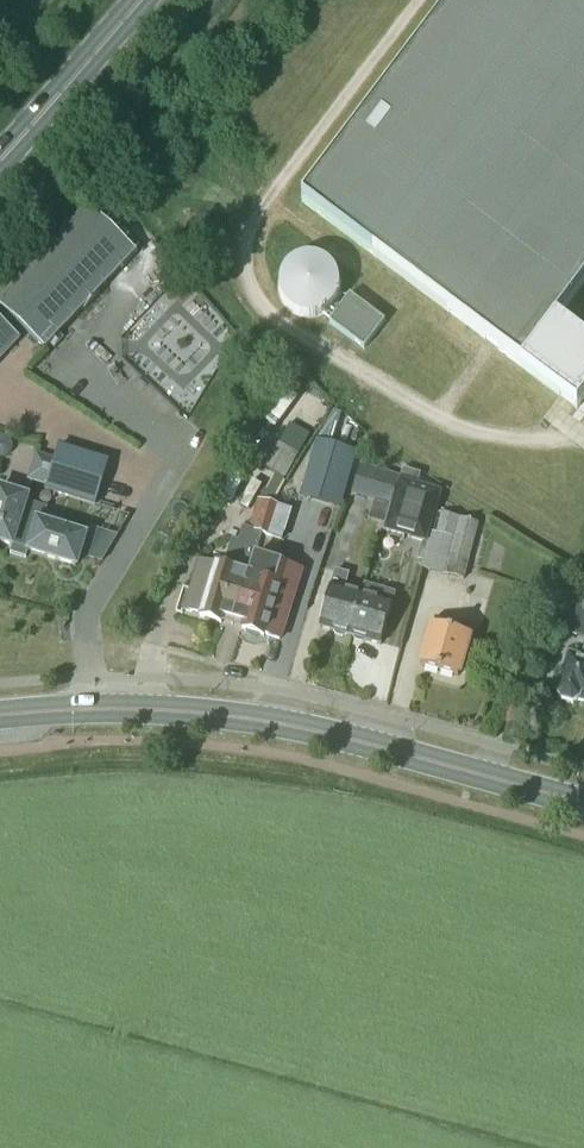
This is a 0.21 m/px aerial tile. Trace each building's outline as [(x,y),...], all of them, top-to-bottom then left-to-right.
[(555,320),(583,282),(583,0),(453,0),(301,201),(578,411),(583,403),(583,342),(555,320)] [(0,300),(0,310),(44,351),(134,254),(86,209),(0,300)] [(297,292),(306,300),(322,282),(313,274),(297,292)] [(329,324),(364,350),(385,323),(350,297),(329,324)] [(20,341),(0,322),(0,362),(20,341)] [(339,510),(356,454),(315,442),(299,498),(339,510)] [(273,443),(260,467),(286,480),(286,479),(298,456),(298,455),(273,443)] [(108,461),(60,446),(55,463),(48,486),(46,492),(94,507),(108,461)] [(37,457),(30,480),(48,486),(55,463),(37,457)] [(360,466),(351,495),(373,502),(368,520),(386,526),(399,482),(400,478),(360,466)] [(425,544),(440,494),(399,482),(386,526),(384,532),(425,544)] [(0,491),(0,543),(12,547),(21,519),(21,518),(27,499),(0,491)] [(235,623),(256,559),(255,559),(262,535),(264,535),(273,506),(257,501),(248,530),(242,529),(235,552),(229,550),(223,569),(206,564),(190,615),(200,618),(200,619),(221,626),(223,620),(235,623)] [(273,506),(264,535),(276,539),(281,541),(290,512),(285,510),(273,506)] [(465,582),(479,525),(435,514),(421,571),(465,582)] [(37,524),(21,519),(12,547),(10,555),(26,560),(28,553),(75,567),(85,538),(37,523),(37,524)] [(256,559),(235,623),(244,626),(243,632),(246,633),(246,634),(248,638),(252,640),(256,640),(259,639),(260,638),(263,639),(264,636),(274,639),(282,642),(303,574),(295,571),(268,563),(256,559)] [(329,593),(320,628),(332,631),(335,637),(343,639),(349,636),(352,637),(362,602),(343,596),(349,576),(336,572),(329,593)] [(376,606),(362,602),(352,637),(355,643),(363,645),(368,642),(381,645),(394,599),(380,594),(376,606)] [(583,640),(583,613),(583,610),(583,599),(566,594),(556,633),(583,640)] [(434,619),(421,668),(458,678),(472,630),(434,619)] [(583,664),(568,660),(558,696),(562,702),(573,705),(578,702),(583,703),(583,664)]
